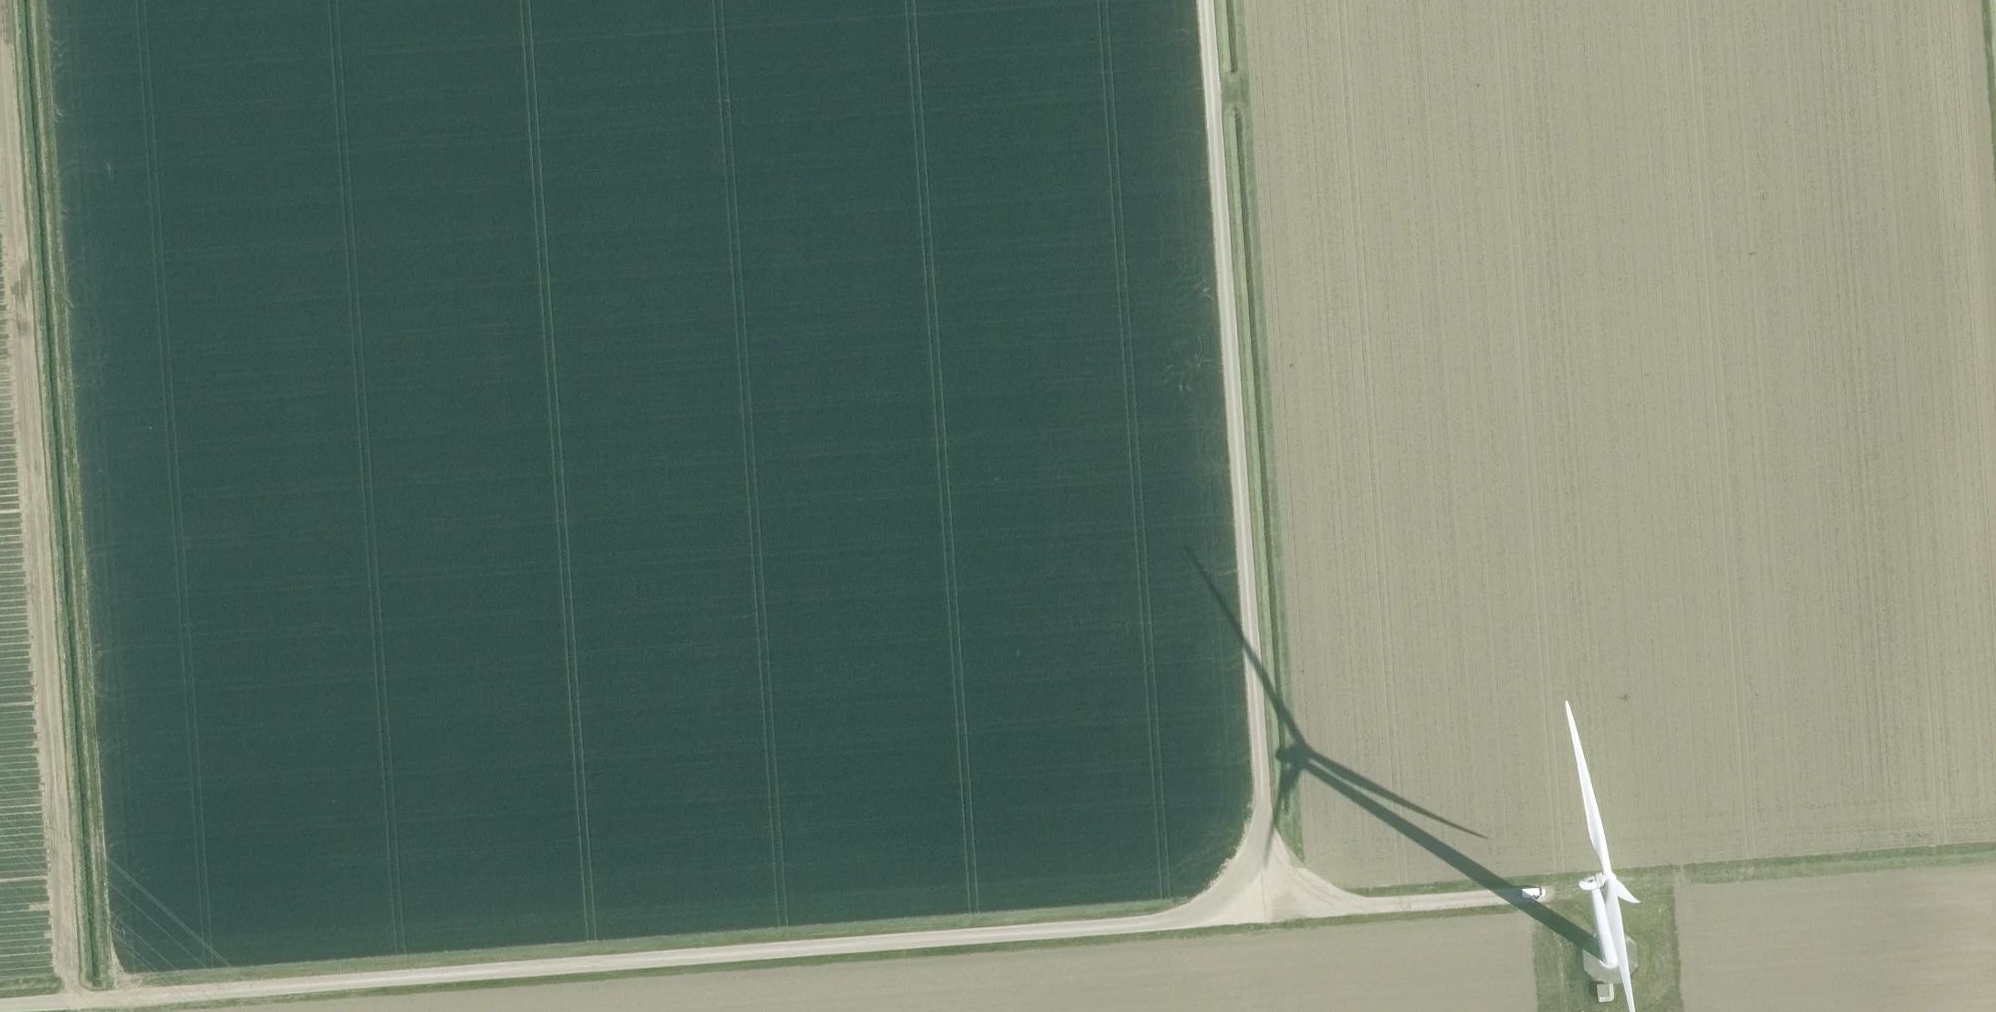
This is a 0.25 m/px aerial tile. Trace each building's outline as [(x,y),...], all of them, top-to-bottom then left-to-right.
[(1618,958),(1618,957),(1618,956),(1618,955),(1618,954),(1617,954),(1617,953),(1617,952),(1616,952),(1616,951),(1615,951),(1615,950),(1614,950),(1613,950),(1613,949),(1612,949),(1611,949),(1610,949),(1609,949),(1608,949),(1607,949),(1606,950),(1605,950),(1604,951),(1603,952),(1603,953),(1602,954),(1602,955),(1602,956),(1602,957),(1602,958),(1602,959),(1602,960),(1602,961),(1603,961),(1603,962),(1604,963),(1605,964),(1606,964),(1606,965),(1607,965),(1608,965),(1609,965),(1610,965),(1611,965),(1612,965),(1613,965),(1614,964),(1615,964),(1615,963),(1616,963),(1616,962),(1617,962),(1617,961),(1618,960),(1618,959),(1618,958)]
